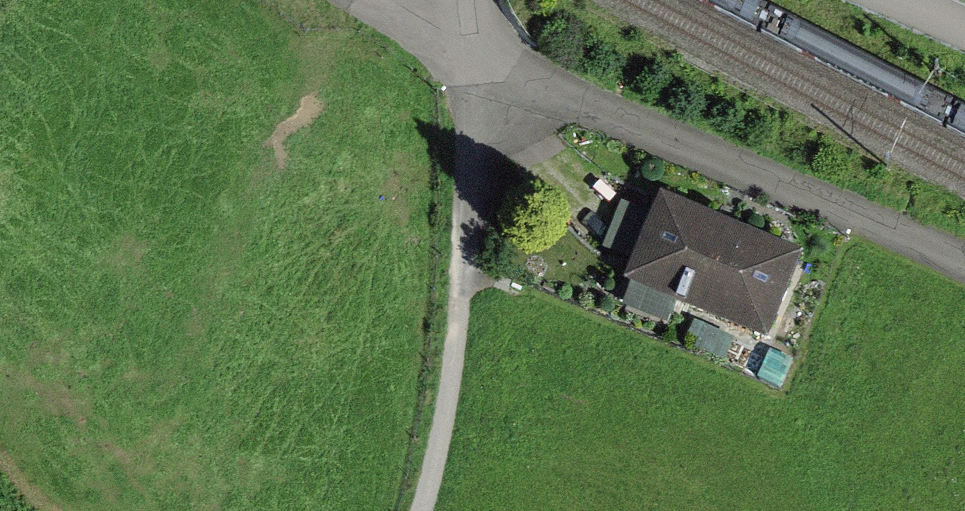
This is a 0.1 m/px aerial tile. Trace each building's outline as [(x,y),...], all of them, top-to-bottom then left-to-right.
[(791,245),(654,195),(618,293),(755,343),(791,245)]
